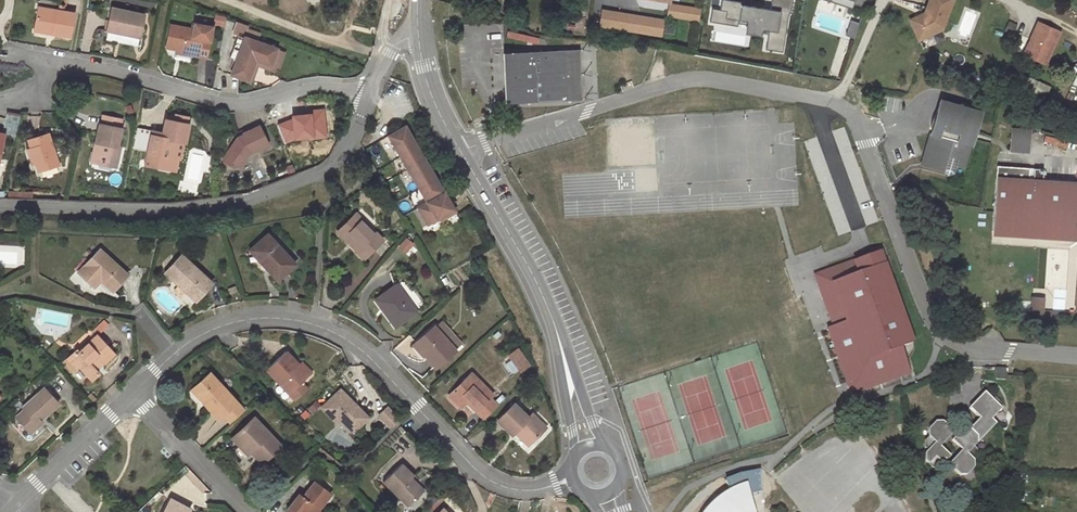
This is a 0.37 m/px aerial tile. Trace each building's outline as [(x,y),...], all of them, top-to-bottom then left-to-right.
[(717,10),(727,12),(726,19),(735,21),(750,23),(748,32),(762,35),(763,30),(770,32),(767,50),(783,53),(790,14),(792,14),(794,0),(769,0),(768,10),(738,5),(738,2),(724,0),(719,0),(717,10)] [(849,0),(823,0),(853,10),(854,4),(854,2),(849,0)] [(953,0),(930,0),(925,12),(927,12),(925,16),(920,14),(910,19),(915,30),(922,27),(924,28),(927,35),(943,28),(953,0)] [(701,9),(669,4),(668,15),(699,20),(701,9)] [(74,14),(38,8),(35,28),(53,31),(53,34),(71,37),(74,14)] [(144,15),(112,9),(108,31),(139,37),(144,15)] [(717,10),(713,9),(711,23),(735,26),(735,21),(726,19),(727,12),(717,10)] [(602,10),(600,25),(662,35),(664,20),(602,10)] [(215,15),(212,23),(222,26),(224,17),(215,15)] [(846,36),(855,39),(860,23),(851,21),(846,36)] [(1060,32),(1038,22),(1024,54),(1046,63),(1060,32)] [(166,48),(177,50),(186,52),(185,55),(207,59),(213,28),(193,24),(192,29),(170,25),(166,48)] [(922,27),(915,30),(920,39),(927,35),(924,28),(922,27)] [(247,30),(245,37),(257,41),(259,34),(247,30)] [(257,41),(245,37),(231,75),(248,81),(254,63),(255,60),(259,62),(271,66),(278,49),(257,41)] [(578,50),(503,53),(505,102),(572,99),(571,84),(566,84),(565,75),(579,75),(578,50)] [(1046,95),(1051,84),(1009,66),(1004,77),(1046,95)] [(579,75),(565,75),(566,84),(571,84),(572,99),(580,99),(579,75)] [(976,110),(940,100),(933,126),(936,127),(934,134),(931,133),(921,164),(942,170),(947,155),(959,158),(957,166),(964,168),(981,112),(976,110)] [(19,116),(6,114),(2,133),(0,133),(0,152),(3,135),(15,137),(19,116)] [(175,115),(174,122),(187,125),(188,118),(175,115)] [(103,116),(102,125),(120,129),(122,119),(103,116)] [(174,122),(165,120),(162,134),(161,138),(151,136),(148,152),(148,153),(160,156),(157,167),(175,171),(178,159),(171,158),(174,141),(184,143),(186,143),(189,125),(187,125),(174,122)] [(120,129),(102,125),(100,124),(96,142),(101,143),(97,163),(117,167),(121,147),(118,147),(121,129),(120,129)] [(268,145),(259,125),(243,134),(244,136),(239,139),(236,143),(235,142),(223,159),(234,168),(241,166),(248,153),(251,151),(252,153),(268,145)] [(454,212),(404,126),(387,135),(426,202),(417,207),(427,224),(442,215),(444,217),(454,212)] [(151,136),(151,131),(137,129),(133,149),(148,152),(151,136)] [(1010,150),(1028,152),(1029,130),(1012,129),(1010,150)] [(28,141),(31,149),(36,164),(39,172),(59,165),(48,134),(28,141)] [(180,160),(184,143),(174,141),(171,158),(178,159),(180,160)] [(92,162),(97,163),(101,143),(96,142),(92,162)] [(33,165),(36,164),(31,149),(28,151),(33,165)] [(145,165),(157,167),(160,156),(148,153),(145,165)] [(948,176),(955,174),(957,166),(959,158),(947,155),(942,170),(948,176)] [(997,166),(992,230),(1076,236),(1076,183),(1042,181),(1043,169),(997,166)] [(336,230),(348,242),(350,241),(358,248),(356,250),(364,257),(383,239),(375,231),(373,233),(353,213),(336,230)] [(267,233),(251,248),(263,262),(262,264),(277,280),(295,263),(267,233)] [(348,242),(356,250),(358,248),(350,241),(348,242)] [(249,250),(262,264),(263,262),(251,248),(249,250)] [(127,274),(99,249),(79,271),(95,285),(101,279),(113,290),(127,274)] [(859,387),(863,389),(909,373),(899,347),(913,342),(879,251),(828,270),(826,275),(819,277),(822,283),(820,288),(833,327),(827,329),(846,381),(850,383),(853,389),(859,387)] [(166,272),(186,291),(188,289),(198,298),(212,282),(181,255),(166,272)] [(828,270),(815,275),(820,288),(822,283),(819,277),(826,275),(828,270)] [(415,311),(395,284),(375,299),(394,326),(415,311)] [(196,301),(198,298),(188,289),(186,291),(196,301)] [(1031,308),(1042,309),(1043,298),(1032,297),(1031,308)] [(92,330),(96,334),(97,336),(108,325),(103,320),(92,330)] [(441,321),(434,327),(454,348),(460,343),(441,321)] [(454,348),(434,327),(433,325),(415,341),(425,352),(424,354),(437,367),(456,350),(454,348)] [(97,336),(96,334),(78,351),(76,349),(67,358),(76,368),(79,366),(91,380),(99,373),(94,369),(99,365),(97,364),(101,360),(111,351),(97,336)] [(422,355),(424,354),(425,352),(415,341),(411,344),(422,355)] [(516,347),(503,355),(515,373),(528,365),(516,347)] [(114,354),(111,351),(101,360),(103,363),(114,354)] [(298,364),(285,351),(266,369),(292,397),(302,387),(301,381),(309,374),(298,364)] [(301,361),(298,364),(309,374),(311,371),(301,361)] [(996,368),(995,379),(1006,380),(1006,372),(1007,372),(1007,368),(996,368)] [(208,371),(193,386),(208,402),(205,405),(218,419),(223,415),(229,422),(245,408),(208,371)] [(484,419),(498,405),(494,401),(490,398),(494,394),(470,372),(448,394),(461,407),(466,402),(468,400),(478,408),(476,411),(484,419)] [(306,387),(301,381),(302,387),(292,397),(295,400),(306,387)] [(853,389),(850,383),(846,381),(851,394),(863,389),(859,387),(853,389)] [(190,388),(205,405),(208,402),(193,386),(190,388)] [(59,403),(43,387),(21,407),(23,409),(16,416),(31,432),(42,422),(40,420),(38,418),(43,414),(45,416),(59,403)] [(367,417),(339,388),(320,406),(336,421),(340,417),(353,431),(367,417)] [(961,450),(948,464),(959,475),(967,474),(974,467),(974,460),(978,456),(977,449),(974,446),(997,423),(992,419),(1002,408),(985,391),(968,407),(979,418),(969,428),(962,428),(951,440),(961,450)] [(498,405),(504,398),(500,395),(494,401),(498,405)] [(468,400),(466,402),(476,411),(478,408),(468,400)] [(512,435),(515,432),(517,430),(520,433),(518,436),(528,445),(546,427),(532,413),(528,417),(514,403),(497,420),(512,435)] [(388,428),(397,419),(385,406),(376,415),(388,428)] [(280,445),(253,416),(230,437),(247,454),(251,451),(262,463),(280,445)] [(950,456),(940,446),(953,432),(942,421),(935,421),(928,429),(928,436),(924,440),(924,447),(927,450),(924,453),(924,460),(932,467),(939,467),(950,456)] [(413,475),(402,463),(383,481),(408,506),(421,492),(408,480),(411,477),(413,475)] [(733,496),(744,491),(742,484),(739,474),(725,480),(729,489),(733,496)] [(423,489),(411,477),(408,480),(421,492),(423,489)] [(305,491),(301,496),(298,493),(286,509),(290,511),(312,511),(315,507),(317,509),(330,493),(314,480),(305,491)] [(761,509),(759,504),(757,500),(756,492),(757,481),(752,483),(746,484),(742,484),(744,491),(733,496),(729,489),(722,496),(717,497),(716,497),(713,501),(711,504),(705,509),(703,511),(756,511),(757,511),(761,509)] [(163,511),(188,511),(189,509),(169,499),(163,511)]
